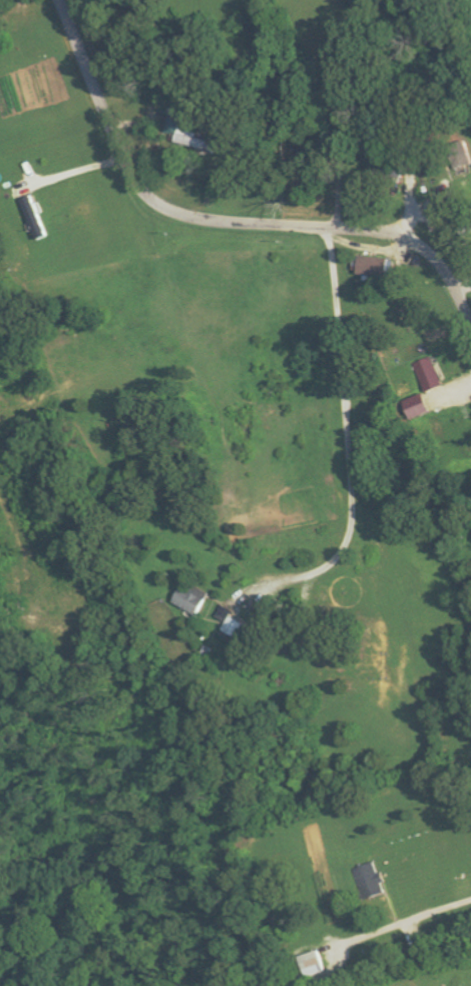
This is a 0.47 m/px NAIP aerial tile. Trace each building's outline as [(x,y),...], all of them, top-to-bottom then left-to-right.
[(174,142),(216,152),(218,143),(196,138),(198,129),(179,124),(174,142)] [(425,392),(442,385),(429,357),(413,364),(425,392)] [(403,400),(410,419),(429,412),(423,393),(403,400)] [(174,602),(197,616),(210,593),(194,584),(191,590),(184,586),(174,602)] [(384,883),(377,862),(357,869),(368,900),(386,893),(383,883),(384,883)] [(308,977),(327,971),(321,951),(301,957),(308,977)]
